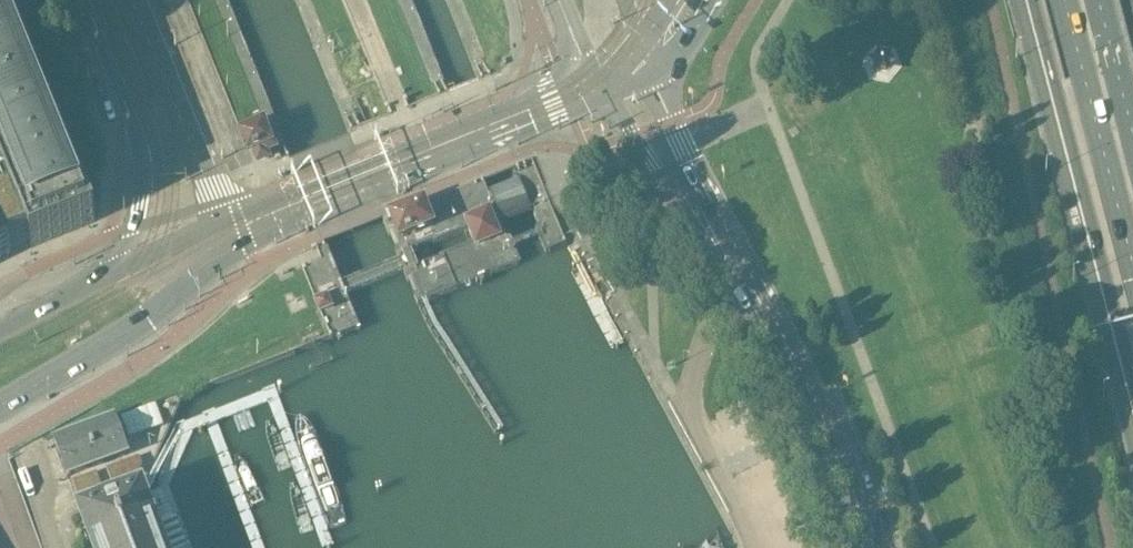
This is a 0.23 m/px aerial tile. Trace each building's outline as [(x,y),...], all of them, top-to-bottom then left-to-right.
[(5,185),(0,187),(0,259),(9,254),(8,251),(29,243),(31,249),(95,223),(9,11),(36,0),(0,0),(0,171),(5,185)] [(873,45),(860,62),(868,81),(887,86),(901,70),(895,51),(873,45)] [(270,141),(263,123),(246,130),(247,132),(241,134),(247,150),(253,148),(257,157),(257,158),(259,159),(260,159),(262,159),(263,159),(264,158),(265,157),(265,155),(266,154),(265,153),(265,152),(264,151),(275,147),(272,141),(270,141)] [(432,225),(423,203),(394,215),(403,237),(432,225)] [(479,242),(495,237),(497,231),(490,214),(485,211),(468,217),(466,222),(474,240),(479,242)] [(11,257),(9,254),(0,259),(0,262),(11,257)] [(326,297),(315,301),(320,311),(330,307),(326,297)] [(114,422),(55,443),(68,477),(92,468),(93,470),(103,467),(102,464),(126,455),(114,422)] [(140,492),(82,514),(94,547),(161,547),(140,492)]
